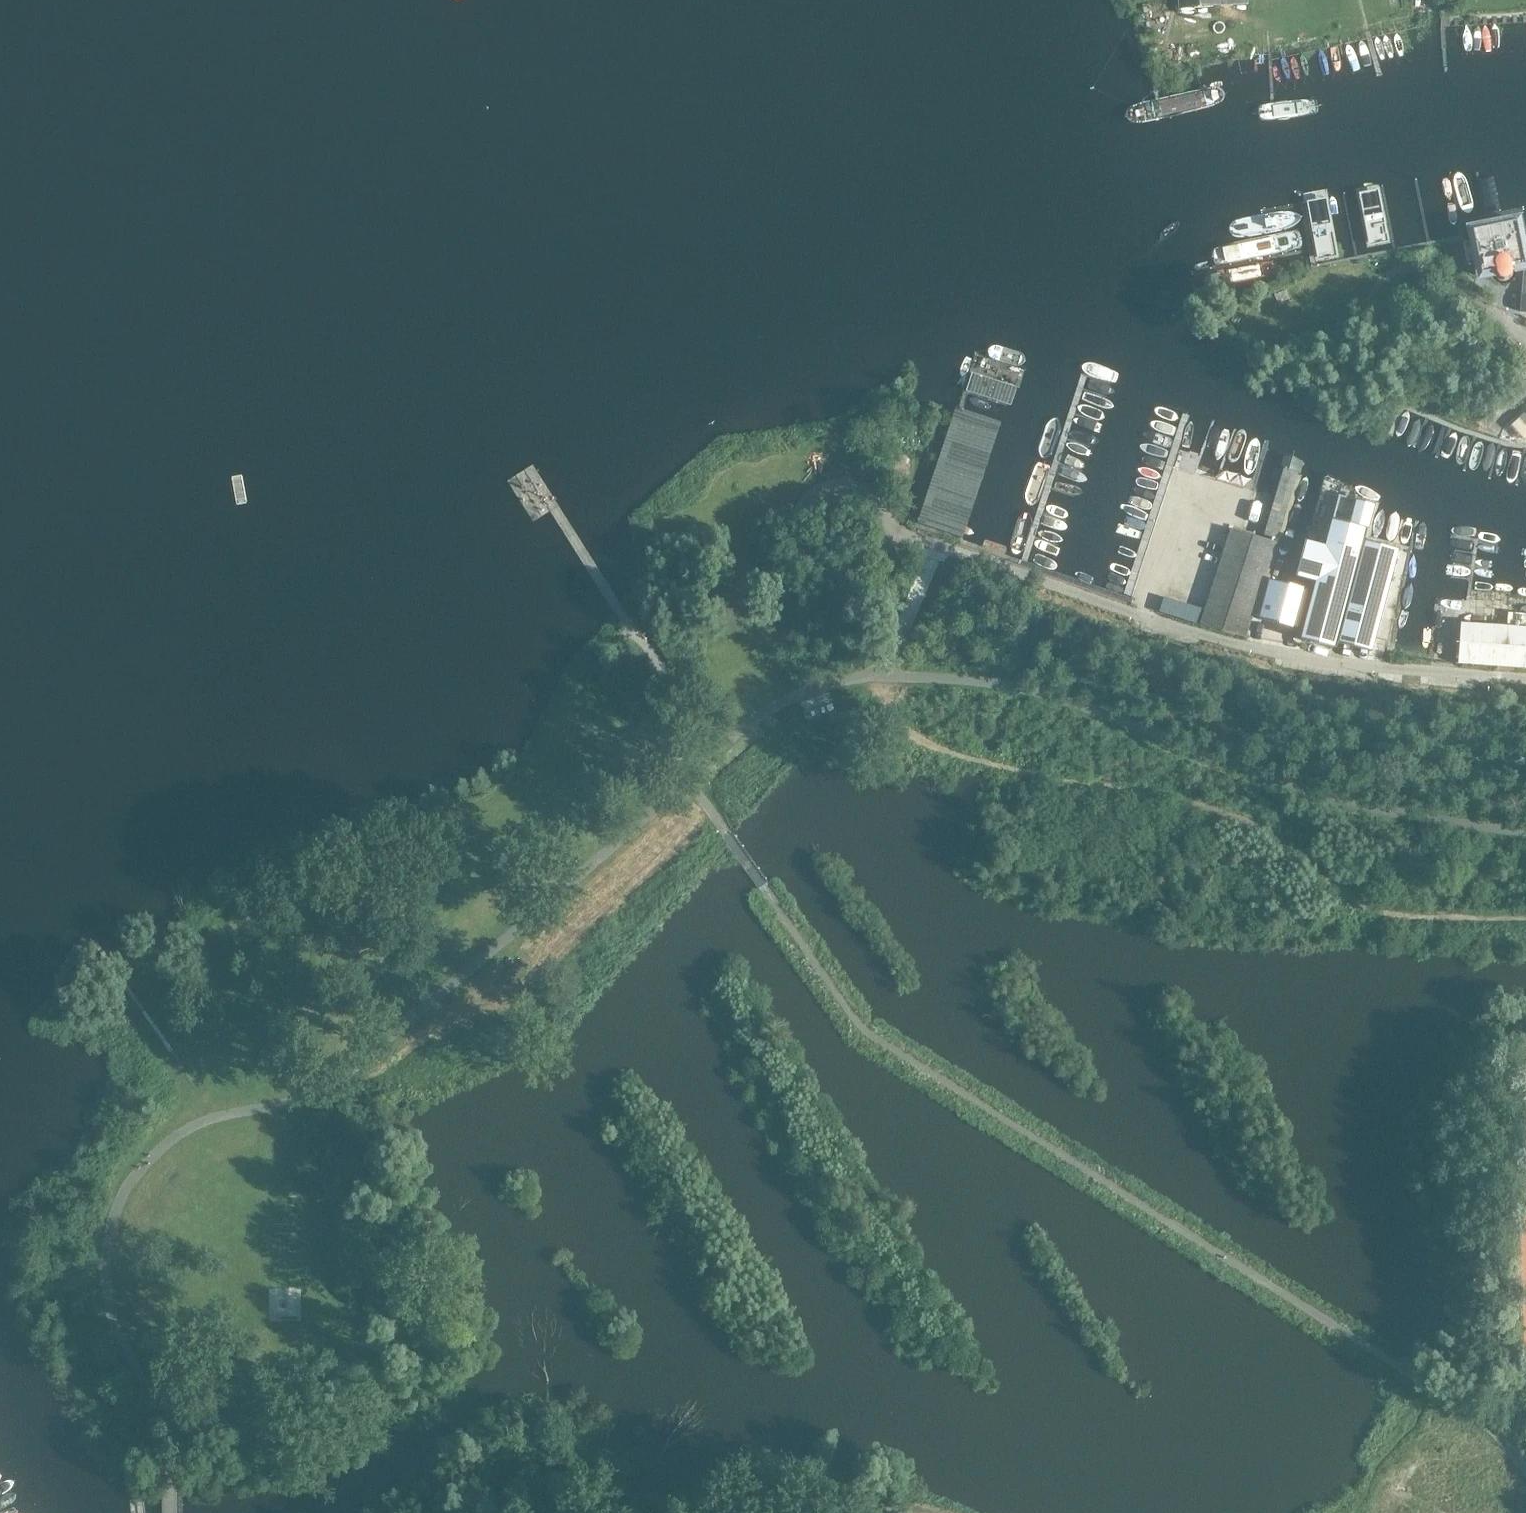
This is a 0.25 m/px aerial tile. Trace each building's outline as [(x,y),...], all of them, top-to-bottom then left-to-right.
[(1247,0),(1179,0),(1179,9),(1247,5),(1247,0)] [(1136,123),(1139,124),(1141,124),(1144,123),(1192,113),(1215,106),(1217,106),(1219,105),(1221,103),(1222,102),(1224,100),(1224,98),(1225,98),(1225,97),(1225,95),(1225,94),(1225,93),(1225,92),(1224,90),(1223,90),(1221,89),(1218,88),(1216,87),(1214,87),(1210,87),(1186,91),(1138,102),(1136,103),(1134,103),(1132,105),(1130,106),(1129,107),(1128,109),(1127,111),(1126,113),(1125,115),(1125,117),(1126,119),(1129,121),(1131,122),(1134,123),(1136,123)] [(1518,220),(1471,230),(1480,277),(1496,274),(1496,275),(1497,277),(1498,278),(1500,279),(1501,279),(1503,280),(1504,280),(1506,280),(1508,279),(1509,278),(1510,277),(1511,275),(1512,274),(1512,272),(1512,270),(1525,267),(1525,261),(1518,220)] [(975,374),(969,393),(1015,408),(1021,389),(975,374)] [(963,538),(1001,423),(956,408),(918,523),(963,538)] [(1278,539),(1293,490),(1298,474),(1284,470),(1264,535),(1278,539)] [(1375,637),(1398,551),(1364,542),(1374,506),(1361,503),(1357,501),(1355,501),(1354,501),(1339,497),(1325,549),(1330,550),(1321,582),(1317,581),(1304,631),(1301,640),(1336,649),(1337,643),(1371,652),(1375,637)] [(1245,638),(1277,543),(1231,529),(1205,612),(1201,624),(1201,625),(1245,638)] [(1205,612),(1164,600),(1161,611),(1201,624),(1205,612)] [(1508,613),(1507,625),(1525,626),(1525,614),(1508,613)] [(1462,623),(1458,664),(1525,668),(1525,628),(1462,623)]
